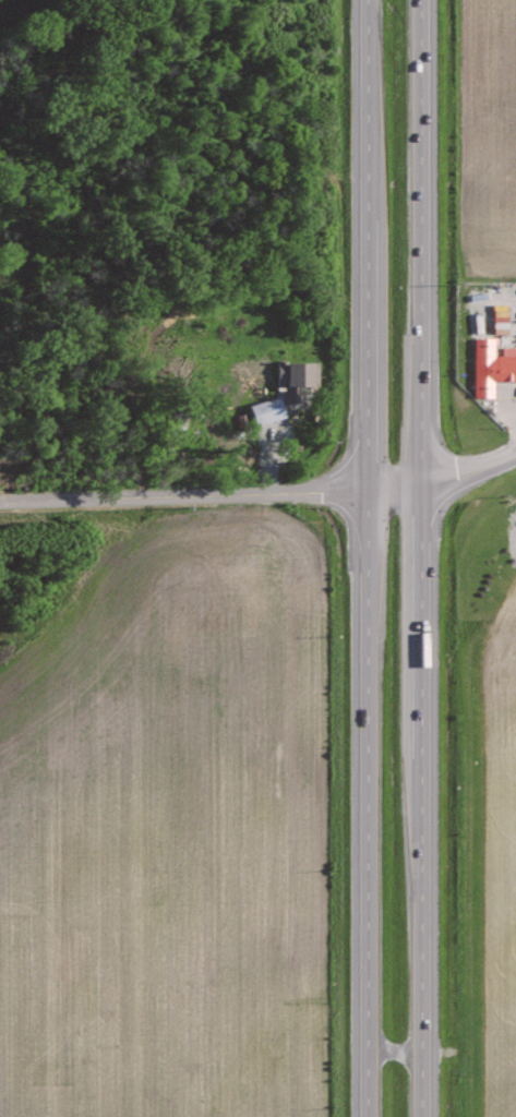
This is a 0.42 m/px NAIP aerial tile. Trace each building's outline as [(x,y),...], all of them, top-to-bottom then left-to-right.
[(508,309),(493,310),(493,333),(508,333),(508,309)] [(493,396),(493,380),(515,380),(515,346),(501,345),(501,354),(495,354),(496,337),(474,336),(473,396),(493,396)] [(285,385),(286,402),(297,402),(297,386),(318,385),(318,361),(277,362),(278,385),(285,385)] [(256,425),(286,415),(280,395),(250,405),(256,425)]
